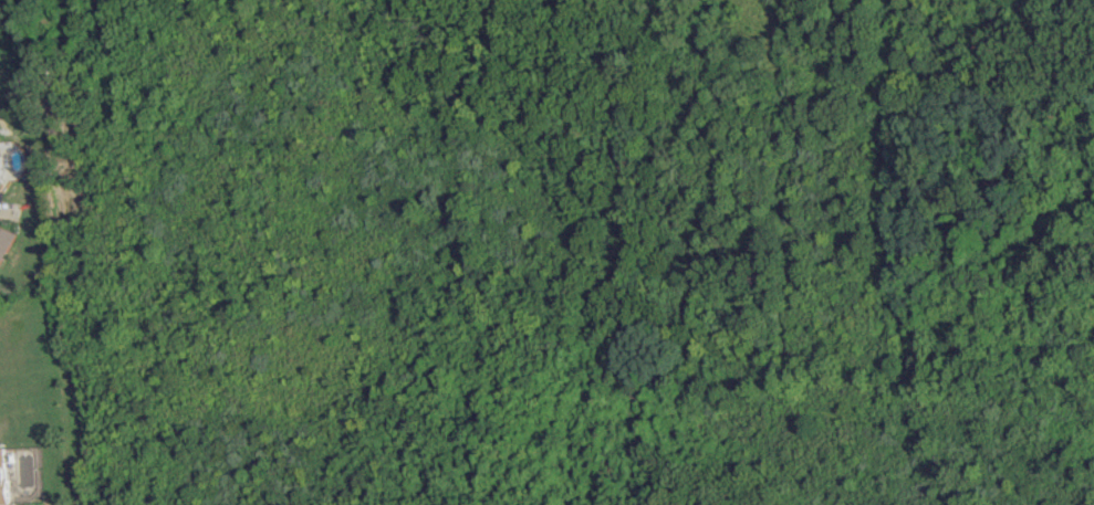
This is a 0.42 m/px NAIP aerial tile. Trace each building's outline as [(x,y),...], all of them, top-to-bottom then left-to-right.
[(0,225),(0,265),(1,265),(16,232),(0,225)]
